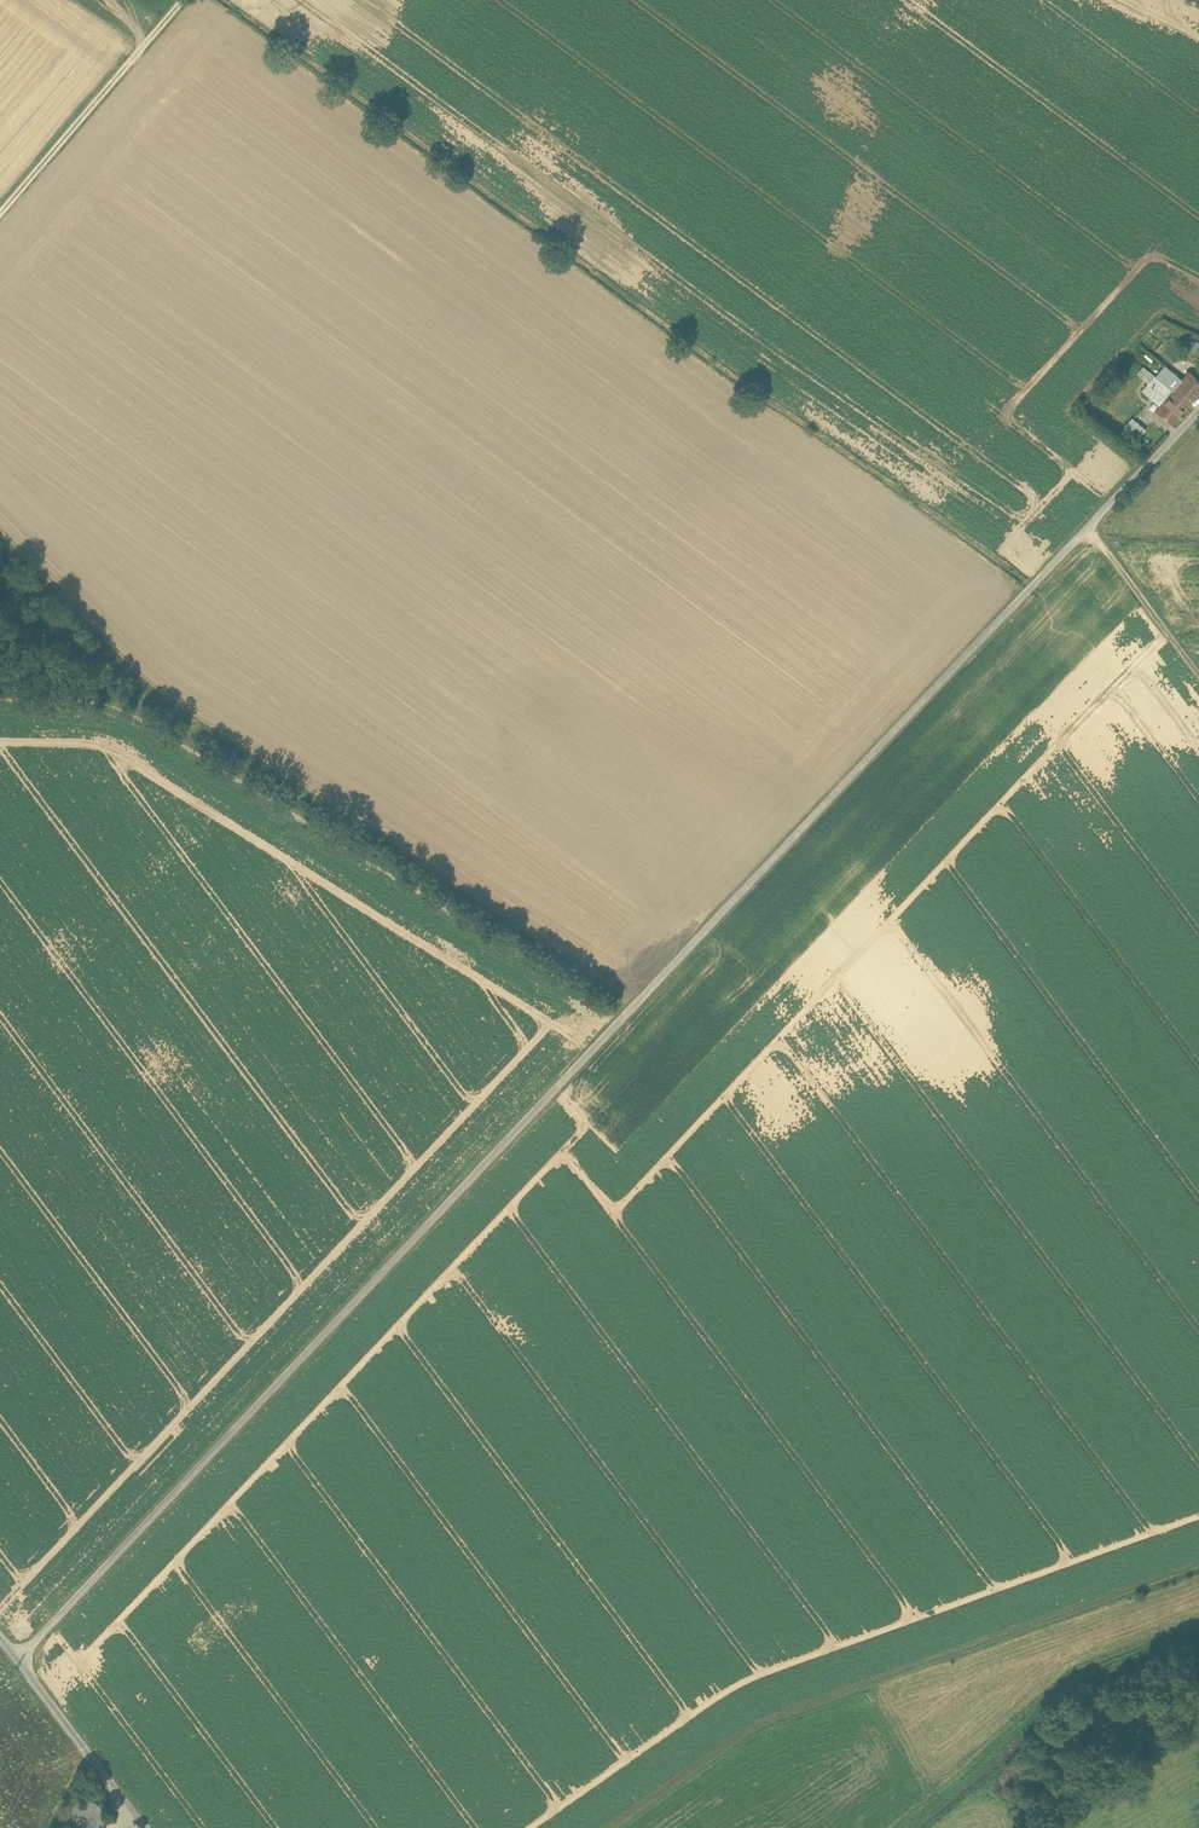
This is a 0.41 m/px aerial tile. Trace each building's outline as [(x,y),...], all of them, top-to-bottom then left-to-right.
[(1159,378),(1159,379),(1166,385),(1176,374),(1168,367),(1159,378)] [(1182,378),(1176,374),(1166,385),(1189,405),(1198,393),(1198,379),(1189,370),(1182,378)] [(1189,405),(1166,385),(1162,391),(1154,384),(1159,379),(1159,378),(1155,374),(1142,390),(1159,405),(1155,410),(1172,424),(1189,405)] [(1166,385),(1159,379),(1154,384),(1162,391),(1166,385)] [(1133,416),(1123,428),(1135,439),(1146,428),(1133,416)] [(104,1815),(102,1808),(98,1802),(92,1798),(85,1797),(79,1798),(73,1802),(69,1808),(68,1815),(69,1822),(73,1827),(98,1827),(99,1827),(102,1822),(104,1815)]
